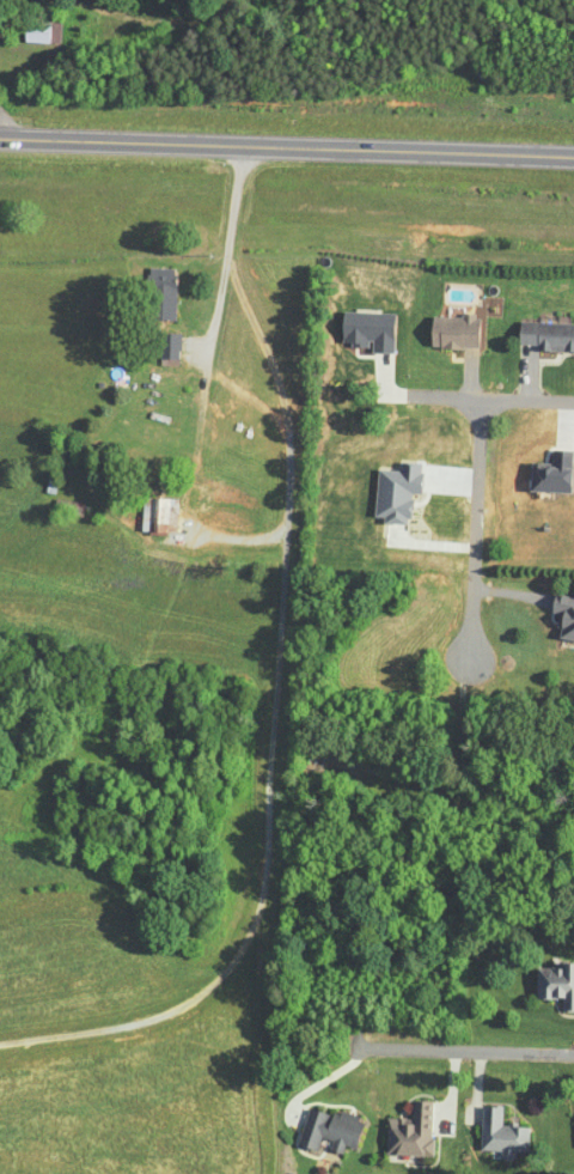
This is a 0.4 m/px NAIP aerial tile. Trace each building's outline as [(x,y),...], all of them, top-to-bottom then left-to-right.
[(21,44),(59,44),(59,13),(21,13),(21,44)] [(174,269),(143,269),(143,321),(174,321),(174,269)] [(427,317),(427,349),(476,349),(476,317),(427,317)] [(516,322),(515,350),(573,352),(573,325),(516,322)] [(179,335),(159,335),(159,367),(179,367),(179,335)] [(176,500),(141,500),(140,534),(176,535),(176,500)] [(573,643),(573,598),(549,595),(547,613),(557,614),(553,640),(573,643)] [(533,1001),(561,1001),(561,1013),(573,1013),(573,967),(533,967),(533,1001)] [(431,1100),(413,1100),(413,1118),(385,1118),(385,1156),(431,1156),(431,1100)] [(528,1127),(499,1125),(500,1106),(484,1105),(482,1157),(514,1159),(514,1153),(526,1153),(528,1127)] [(318,1152),(321,1140),(334,1143),(332,1150),(353,1156),(362,1120),(314,1108),(304,1148),(318,1152)]
